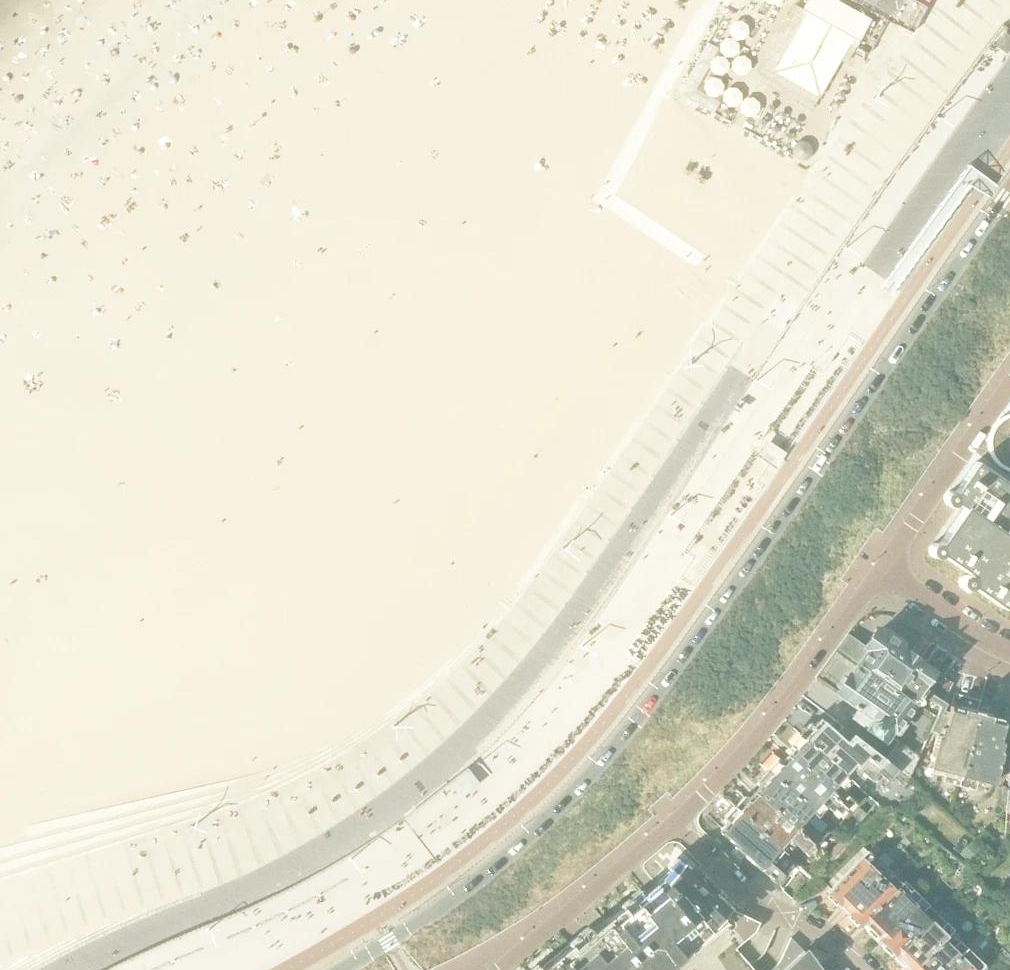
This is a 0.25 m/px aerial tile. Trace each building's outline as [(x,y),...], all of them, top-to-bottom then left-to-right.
[(870,19),(834,0),(805,0),(799,11),(805,14),(773,75),(818,98),(851,38),(858,41),(870,19)] [(897,18),(907,0),(863,0),(897,18)] [(1006,415),(1000,419),(999,419),(994,424),(991,430),(988,437),(988,444),(989,450),(991,457),(995,463),(1000,468),(1006,471),(1009,472),(1009,414),(1006,415)] [(786,454),(772,444),(768,450),(782,460),(786,454)] [(976,462),(955,492),(953,492),(950,492),(947,493),(945,496),(944,500),(945,503),(947,505),(948,506),(951,507),(954,506),(957,505),(964,509),(939,544),(937,544),(934,544),(931,546),(929,549),(929,552),(930,556),(933,558),(936,559),(939,558),(942,556),(968,575),(964,576),(961,577),(959,580),(959,584),(960,587),(963,590),(966,591),(970,590),(973,588),(1002,608),(1007,601),(1009,603),(1009,485),(976,462)] [(916,704),(936,717),(943,702),(952,684),(935,672),(900,647),(904,643),(884,629),(881,634),(880,633),(879,634),(874,635),(868,644),(862,645),(848,635),(836,650),(858,665),(916,704)] [(916,704),(858,665),(849,677),(837,694),(858,708),(852,716),(867,727),(867,728),(885,741),(889,736),(890,737),(893,732),(895,734),(916,704)] [(959,785),(979,711),(978,711),(964,707),(961,709),(950,707),(949,713),(944,711),(947,704),(943,702),(936,717),(931,730),(938,734),(929,767),(945,771),(942,781),(959,785)] [(979,711),(959,785),(975,789),(978,780),(994,784),(1002,752),(1000,752),(1002,744),(999,743),(1005,721),(994,718),(992,715),(979,711)] [(962,826),(909,778),(885,760),(842,727),(836,733),(823,722),(817,723),(815,725),(814,724),(810,724),(800,735),(848,778),(858,786),(867,776),(870,778),(874,773),(878,776),(880,773),(889,781),(891,779),(893,781),(896,778),(903,785),(956,833),(962,826)] [(848,778),(800,735),(790,746),(791,750),(791,751),(788,755),(845,808),(854,799),(840,787),(848,778)] [(885,760),(909,778),(916,761),(919,756),(898,740),(897,742),(899,743),(885,760)] [(853,815),(845,808),(788,755),(782,761),(779,758),(768,771),(818,816),(827,806),(838,817),(852,829),(859,821),(853,815)] [(467,771),(404,821),(416,837),(480,787),(467,771)] [(759,787),(754,792),(811,843),(813,845),(821,836),(820,835),(829,826),(818,816),(768,771),(755,784),(759,787)] [(734,808),(784,854),(785,853),(795,843),(804,851),(811,843),(754,792),(749,798),(749,797),(744,797),(734,808)] [(860,807),(853,815),(859,821),(860,821),(866,814),(860,807)] [(785,853),(784,854),(734,808),(724,819),(725,823),(726,824),(722,828),(722,835),(736,847),(735,848),(736,850),(733,853),(739,859),(743,855),(760,871),(761,870),(782,890),(791,898),(808,878),(809,879),(811,877),(785,853)] [(831,861),(847,843),(846,842),(853,835),(851,833),(844,841),(842,839),(826,857),(831,861)] [(970,864),(984,850),(973,840),(960,854),(970,864)] [(886,858),(890,862),(905,847),(901,843),(886,858)] [(905,847),(890,862),(895,867),(908,853),(904,849),(906,847),(905,847)] [(841,904),(845,908),(886,867),(868,850),(862,856),(836,884),(828,892),(830,895),(827,897),(835,906),(838,903),(840,905),(841,904)] [(935,882),(949,867),(943,861),(932,872),(932,879),(935,882)] [(736,949),(755,933),(734,922),(729,926),(721,918),(730,908),(683,864),(674,873),(672,870),(643,895),(645,898),(627,913),(622,907),(591,933),(593,936),(575,951),(570,945),(540,969),(753,969),(736,949)] [(864,922),(902,882),(886,867),(845,908),(849,912),(849,913),(851,915),(848,918),(856,926),(859,923),(861,925),(864,922)] [(904,880),(902,882),(864,922),(870,928),(867,931),(875,939),(878,936),(879,938),(920,896),(904,880)] [(937,912),(920,896),(879,938),(879,939),(885,945),(882,948),(891,956),(894,953),(896,955),(937,912)] [(960,923),(971,912),(966,907),(955,918),(960,923)] [(953,928),(937,912),(896,955),(898,956),(895,959),(903,967),(906,964),(912,969),(950,932),(953,928)] [(950,932),(912,969),(944,969),(966,947),(959,940),(958,940),(950,932)] [(944,969),(977,969),(983,964),(973,954),(980,948),(977,946),(985,937),(981,933),(966,947),(944,969)] [(997,949),(1009,962),(1009,937),(997,949)] [(812,963),(813,960),(809,954),(805,953),(791,938),(781,959),(778,965),(776,967),(772,969),(817,969),(812,963)]
